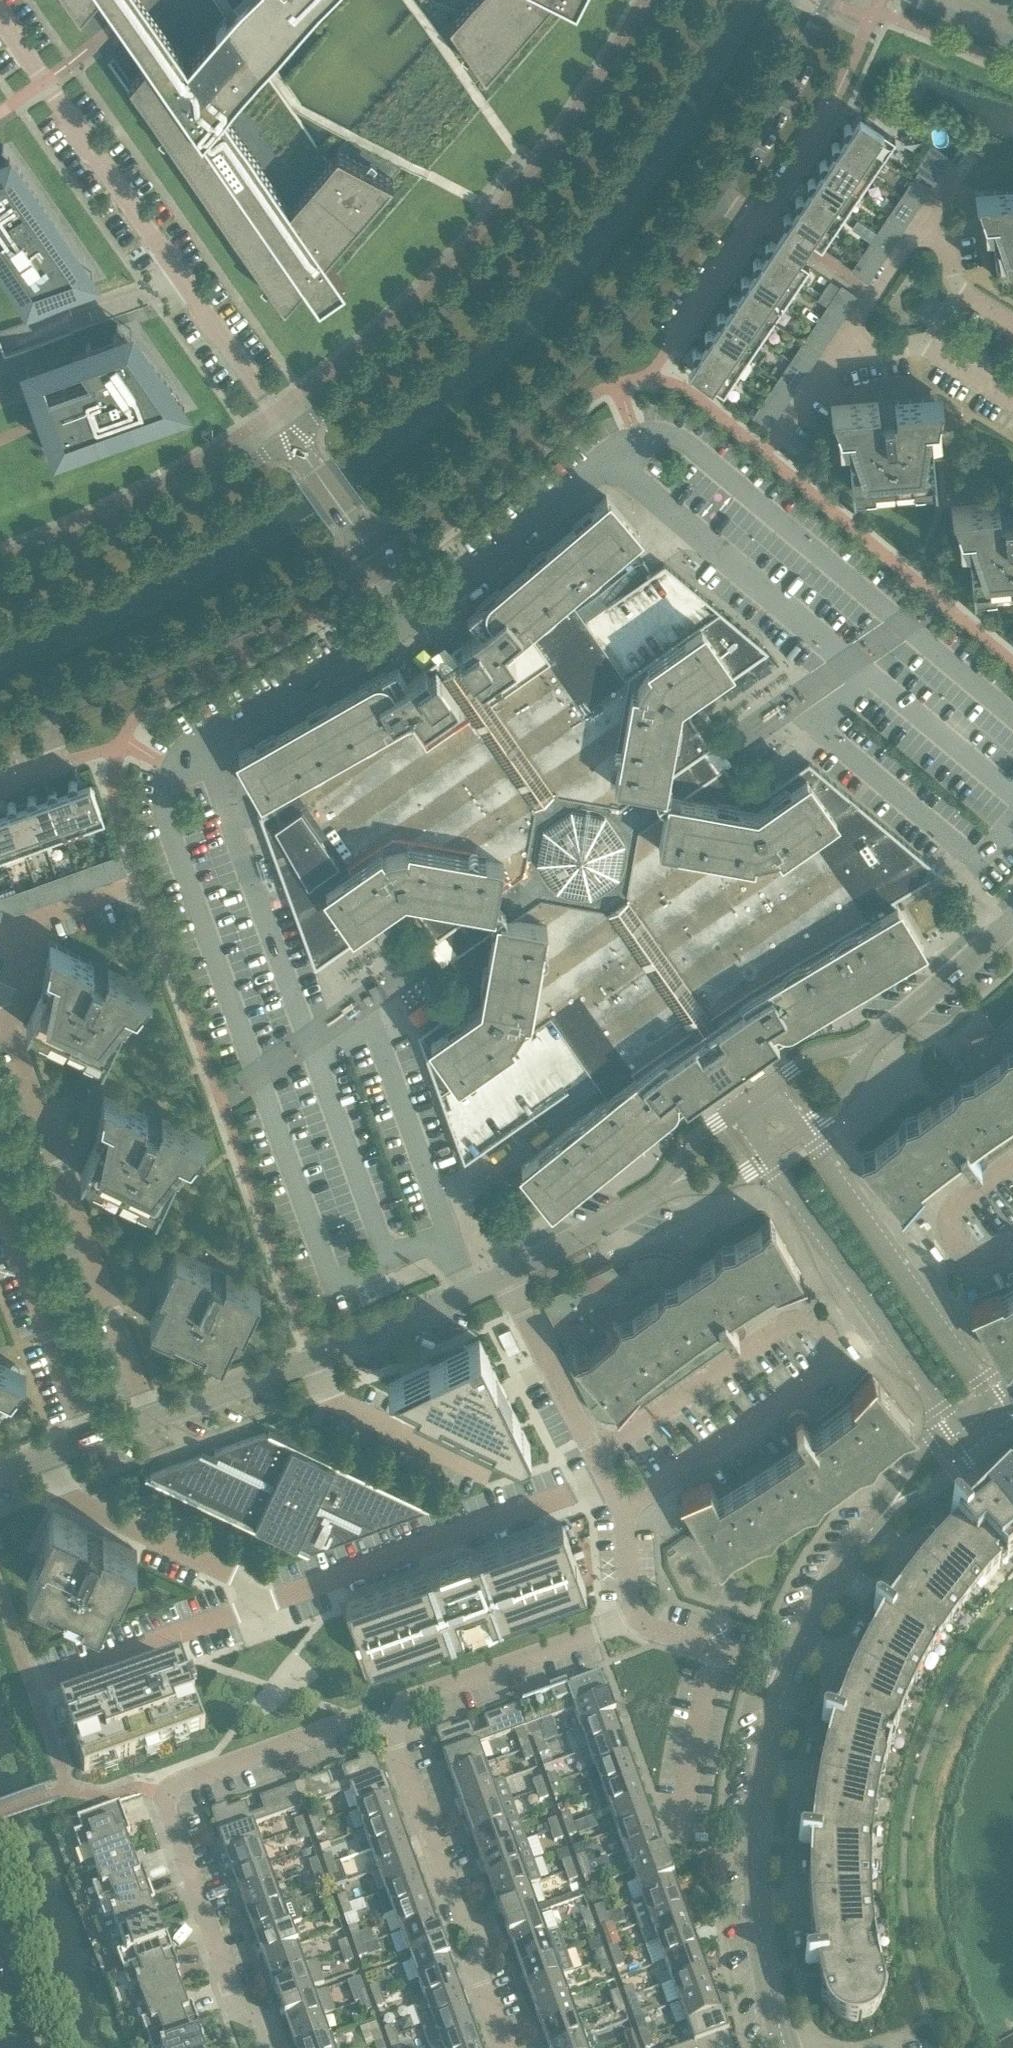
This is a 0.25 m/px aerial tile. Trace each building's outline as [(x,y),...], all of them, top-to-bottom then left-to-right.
[(131,79),(129,81),(284,303),(303,280),(318,302),(344,284),(324,256),(392,178),(337,149),(328,160),(262,65),(318,0),(74,0),(131,79)] [(484,72),(547,0),(437,0),(458,10),(448,21),(484,72)] [(894,137),(865,118),(859,113),(851,124),(849,123),(847,123),(845,124),(844,125),(843,127),(843,129),(844,131),(846,132),(850,135),(882,156),(882,155),(879,153),(882,147),(886,149),(894,137)] [(882,156),(850,135),(846,132),(839,142),(837,141),(835,141),(833,142),(832,143),(831,145),(831,147),(832,149),(834,150),(838,153),(870,174),(870,173),(867,171),(870,165),(874,167),(882,156)] [(3,144),(1,145),(6,153),(0,157),(0,251),(28,295),(83,275),(88,283),(90,282),(3,144)] [(927,186),(948,156),(929,144),(914,166),(920,170),(915,178),(927,186)] [(870,174),(838,153),(834,150),(827,160),(825,159),(823,159),(821,160),(820,161),(819,163),(819,165),(820,167),(822,168),(826,171),(826,170),(858,192),(858,191),(854,188),(858,182),(862,185),(870,174)] [(858,192),(826,170),(826,171),(822,168),(815,178),(813,177),(811,177),(809,178),(808,179),(807,181),(807,183),(808,185),(810,186),(814,189),(814,188),(846,210),(846,209),(842,206),(846,200),(850,203),(858,192)] [(846,210),(814,188),(814,189),(810,186),(803,196),(801,195),(799,195),(797,195),(796,197),(795,199),(795,201),(796,203),(798,204),(801,207),(802,206),(833,228),(834,226),(830,224),(834,218),(838,221),(846,210)] [(915,204),(921,195),(909,187),(903,196),(915,204)] [(974,191),(988,232),(992,232),(996,276),(1012,274),(1012,188),(974,191)] [(833,228),(802,206),(801,207),(798,204),(791,214),(789,213),(787,213),(785,213),(784,214),(783,216),(783,218),(783,220),(784,221),(789,224),(789,225),(821,246),(822,245),(818,242),(822,236),(826,239),(833,228)] [(903,222),(909,213),(898,205),(891,214),(903,222)] [(891,240),(897,231),(885,223),(879,232),(891,240)] [(809,265),(797,257),(777,243),(776,244),(771,240),(769,240),(768,240),(766,241),(765,243),(764,244),(765,246),(766,248),(767,249),(760,259),(764,261),(764,262),(796,283),(803,272),(799,270),(804,264),(807,266),(809,265)] [(885,249),(873,241),(867,250),(879,258),(885,249)] [(796,283),(764,262),(764,261),(760,259),(759,258),(757,258),(755,258),(753,260),(752,262),(752,264),(753,265),(755,267),(748,277),(752,279),(752,280),(784,301),(791,290),(787,288),(792,282),(795,284),(796,283)] [(866,277),(872,268),(860,260),(854,269),(866,277)] [(784,301),(752,280),(752,279),(748,277),(747,276),(745,276),(743,276),(741,278),(740,280),(740,282),(741,283),(743,285),(736,295),(740,297),(740,298),(772,319),(779,308),(775,305),(780,300),(783,302),(784,301)] [(854,295),(842,287),(836,296),(848,304),(854,295)] [(772,319),(740,298),(740,297),(736,295),(734,294),(732,293),(731,294),(729,296),(728,297),(729,299),(729,301),(731,303),(724,313),(728,315),(728,316),(760,337),(767,326),(763,323),(768,318),(771,320),(772,319)] [(835,323),(841,314),(829,306),(823,315),(835,323)] [(760,337),(728,316),(728,315),(724,313),(722,312),(720,311),(718,312),(717,313),(716,315),(716,317),(717,319),(719,320),(712,330),(716,333),(716,334),(748,355),(755,343),(751,341),(755,335),(759,338),(760,337)] [(183,402),(119,325),(117,323),(116,324),(121,330),(72,348),(89,372),(82,375),(81,373),(79,372),(77,371),(75,372),(74,373),(72,374),(72,376),(72,378),(36,392),(55,446),(47,449),(48,451),(183,402)] [(823,341),(829,332),(817,324),(811,333),(823,341)] [(748,355),(716,334),(716,333),(712,330),(710,329),(708,329),(706,330),(705,331),(704,333),(704,335),(705,337),(707,338),(700,348),(704,351),(736,373),(743,361),(739,359),(743,353),(747,356),(748,355)] [(817,350),(805,342),(799,351),(811,359),(817,350)] [(736,373),(704,351),(700,348),(698,347),(696,347),(694,348),(693,349),(692,351),(692,353),(693,355),(695,356),(687,368),(691,370),(723,392),(731,379),(727,377),(731,371),(735,374),(736,373)] [(805,368),(793,360),(787,369),(799,377),(805,368)] [(787,395),(793,386),(781,378),(775,387),(787,395)] [(935,482),(931,438),(935,438),(941,395),(830,405),(837,427),(843,446),(848,446),(852,490),(874,488),(913,484),(935,482)] [(775,413),(781,404),(769,396),(763,405),(775,413)] [(871,918),(811,832),(835,815),(806,772),(756,807),(703,798),(679,793),(678,799),(668,806),(661,795),(652,782),(661,776),(667,776),(681,699),(730,665),(701,622),(582,705),(528,629),(639,534),(606,495),(569,526),(563,532),(467,613),(479,628),(461,641),(465,646),(459,651),(464,657),(452,665),(443,672),(440,674),(435,667),(429,672),(425,666),(407,678),(401,669),(397,662),(238,752),(264,797),(290,782),(350,867),(326,884),(355,927),(405,892),(482,906),(483,900),(503,887),(506,892),(504,893),(502,895),(502,898),(502,900),(502,903),(504,905),(506,906),(508,907),(511,907),(513,906),(515,905),(519,910),(520,913),(499,924),(494,923),(480,1000),(430,1035),(460,1077),(579,994),(634,1073),(521,1165),(553,1205),(686,1098),(731,1066),(777,1034),(788,1027),(923,946),(897,902),(871,918)] [(998,501),(950,506),(957,527),(964,547),(968,546),(972,590),(1012,587),(1012,500),(998,501)] [(104,819),(91,783),(90,778),(77,783),(76,781),(74,779),(73,779),(71,779),(69,780),(68,782),(67,784),(68,785),(68,786),(70,790),(83,826),(104,819)] [(83,826),(70,790),(68,786),(57,790),(56,788),(54,787),(52,786),(50,786),(49,787),(48,789),(47,791),(47,793),(48,793),(49,798),(50,798),(63,834),(83,826)] [(63,834),(50,798),(49,798),(48,793),(36,797),(35,795),(34,794),(32,794),(30,794),(28,795),(27,796),(27,798),(27,800),(27,801),(29,805),(42,841),(63,834)] [(29,805),(27,801),(16,805),(16,804),(15,802),(14,801),(12,801),(10,801),(8,802),(7,804),(7,806),(7,807),(9,812),(22,848),(42,841),(29,805)] [(9,812),(7,807),(7,808),(0,810),(0,851),(2,855),(22,848),(9,812)] [(112,874),(107,861),(97,864),(102,878),(112,874)] [(91,882),(87,868),(77,871),(82,885),(91,882)] [(71,889),(66,875),(56,879),(61,892),(71,889)] [(51,896),(46,883),(36,886),(41,900),(51,896)] [(30,904),(26,890),(16,893),(21,907),(30,904)] [(5,897),(0,899),(0,913),(0,914),(10,911),(5,897)] [(124,1022),(152,988),(50,940),(41,983),(45,985),(26,1025),(102,1060),(121,1020),(124,1022)] [(1012,1104),(1012,1011),(995,1029),(989,1034),(988,1033),(988,1032),(966,1039),(967,1041),(968,1040),(974,1050),(953,1070),(933,1090),(940,1100),(931,1106),(930,1104),(916,1114),(905,1118),(904,1119),(898,1129),(885,1139),(873,1149),(862,1153),(860,1154),(903,1203),(923,1182),(920,1180),(960,1150),(965,1151),(969,1156),(964,1159),(967,1165),(969,1167),(971,1168),(974,1169),(977,1169),(980,1169),(985,1165),(985,1164),(986,1162),(987,1161),(987,1160),(987,1158),(987,1157),(987,1155),(986,1153),(985,1152),(980,1147),(975,1150),(972,1146),(972,1140),(968,1135),(1011,1106),(1012,1104)] [(178,1171),(205,1137),(104,1090),(95,1132),(99,1134),(80,1174),(156,1209),(175,1170),(178,1171)] [(734,1320),(731,1315),(731,1309),(773,1283),(774,1285),(802,1274),(770,1217),(768,1218),(760,1228),(747,1235),(734,1244),(722,1246),(720,1246),(713,1256),(699,1266),(701,1267),(691,1273),(690,1272),(687,1267),(683,1262),(679,1259),(674,1255),(669,1253),(663,1251),(657,1251),(652,1251),(646,1252),(640,1254),(635,1256),(630,1260),(626,1264),(623,1268),(611,1275),(606,1264),(541,1298),(566,1347),(561,1350),(591,1408),(593,1411),(597,1414),(600,1416),(604,1417),(609,1418),(613,1418),(617,1417),(621,1416),(729,1340),(730,1338),(731,1338),(734,1339),(736,1338),(743,1334),(745,1332),(745,1329),(745,1326),(745,1324),(743,1321),(738,1316),(734,1320)] [(243,1325),(260,1289),(226,1273),(223,1278),(220,1276),(221,1273),(212,1268),(211,1272),(207,1270),(209,1265),(175,1249),(166,1268),(172,1271),(167,1281),(174,1284),(171,1289),(166,1287),(150,1321),(221,1354),(236,1322),(243,1325)] [(1001,1295),(1000,1292),(972,1303),(1004,1360),(1006,1359),(1012,1351),(1012,1287),(1001,1295)] [(331,1320),(328,1312),(327,1309),(313,1314),(317,1325),(331,1320)] [(512,1407),(500,1382),(494,1369),(491,1364),(479,1338),(466,1345),(464,1343),(458,1355),(451,1352),(450,1353),(429,1363),(401,1376),(387,1383),(519,1448),(530,1443),(522,1428),(520,1423),(512,1407)] [(26,1370),(0,1358),(0,1403),(26,1370)] [(844,1473),(858,1463),(869,1459),(870,1459),(877,1448),(901,1429),(912,1425),(914,1423),(872,1374),(852,1396),(854,1397),(814,1427),(809,1427),(806,1422),(810,1419),(808,1413),(806,1411),(803,1409),(801,1408),(798,1408),(795,1408),(789,1412),(788,1415),(787,1418),(787,1420),(788,1423),(789,1426),(794,1430),(799,1427),(802,1432),(802,1437),(806,1442),(789,1454),(772,1466),(755,1477),(737,1488),(719,1499),(708,1480),(682,1491),(698,1521),(701,1525),(722,1563),(840,1485),(834,1477),(843,1471),(844,1473)] [(431,1506),(328,1457),(269,1430),(268,1430),(269,1431),(268,1433),(265,1431),(214,1450),(218,1452),(214,1462),(200,1455),(149,1473),(150,1473),(149,1475),(146,1474),(145,1475),(307,1551),(308,1550),(307,1550),(308,1548),(311,1549),(362,1531),(357,1529),(362,1519),(376,1526),(426,1508),(427,1505),(430,1507),(431,1506)] [(966,1606),(982,1589),(998,1572),(1008,1583),(1012,1578),(1012,1493),(1008,1486),(1006,1487),(1007,1489),(988,1505),(986,1502),(971,1515),(965,1509),(962,1506),(958,1505),(955,1514),(953,1514),(952,1515),(951,1516),(950,1518),(951,1520),(951,1521),(958,1528),(939,1548),(938,1547),(919,1568),(902,1591),(903,1591),(893,1606),(885,1601),(881,1599),(877,1599),(877,1609),(875,1609),(874,1610),(873,1612),(873,1614),(874,1615),(875,1616),(883,1621),(869,1645),(868,1644),(855,1670),(845,1694),(844,1696),(845,1696),(839,1713),(830,1710),(826,1709),(822,1709),(824,1719),(822,1720),(822,1722),(822,1724),(822,1726),(824,1727),(833,1730),(826,1756),(824,1756),(818,1784),(814,1810),(813,1812),(815,1812),(813,1829),(803,1829),(800,1829),(795,1830),(800,1839),(798,1841),(798,1843),(798,1845),(800,1846),(802,1847),(811,1848),(811,1861),(810,1875),(809,1875),(810,1903),(812,1932),(813,1932),(815,1949),(806,1950),(803,1952),(799,1954),(805,1962),(804,1963),(804,1965),(805,1966),(806,1968),(807,1969),(809,1969),(818,1967),(821,1977),(824,1995),(825,2000),(827,2005),(829,2010),(833,2014),(836,2017),(841,2020),(846,2021),(850,2022),(856,2022),(862,2021),(867,2020),(871,2017),(875,2013),(878,2010),(880,2005),(882,2000),(883,1995),(883,1990),(881,1982),(883,1982),(877,1957),(872,1923),(870,1900),(870,1877),(871,1853),(872,1842),(874,1819),(877,1796),(883,1773),(890,1749),(893,1740),(902,1716),(910,1696),(921,1674),(933,1654),(939,1645),(952,1626),(966,1606)] [(120,1586),(137,1550),(102,1534),(100,1539),(97,1537),(98,1534),(90,1529),(88,1533),(78,1529),(79,1523),(52,1510),(35,1547),(42,1550),(27,1582),(98,1616),(113,1583),(120,1586)] [(562,1523),(346,1601),(369,1665),(585,1587),(562,1523)] [(241,1541),(246,1532),(231,1525),(227,1534),(241,1541)] [(180,1660),(59,1704),(84,1773),(205,1729),(180,1660)] [(573,1710),(608,1697),(608,1696),(607,1696),(600,1675),(599,1674),(598,1673),(597,1673),(595,1672),(593,1673),(585,1676),(587,1680),(566,1688),(565,1683),(550,1689),(552,1693),(518,1705),(526,1728),(573,1711),(573,1710)] [(573,1710),(573,1711),(580,1730),(615,1717),(608,1697),(573,1710)] [(443,1756),(478,1744),(478,1745),(526,1728),(518,1705),(483,1718),(488,1730),(474,1736),(470,1723),(448,1730),(447,1726),(438,1729),(437,1729),(436,1731),(435,1732),(435,1733),(435,1735),(443,1756)] [(623,1738),(615,1717),(580,1730),(588,1750),(623,1738)] [(544,1743),(540,1733),(532,1736),(536,1746),(544,1743)] [(530,1748),(526,1738),(518,1741),(522,1751),(530,1748)] [(630,1758),(623,1738),(588,1750),(595,1770),(587,1772),(588,1773),(630,1758)] [(547,1753),(544,1743),(536,1746),(539,1756),(547,1753)] [(478,1744),(443,1756),(451,1777),(485,1764),(478,1745),(478,1744)] [(533,1758),(530,1748),(522,1751),(525,1761),(533,1758)] [(349,1790),(384,1778),(383,1777),(376,1757),(375,1755),(374,1754),(372,1754),(371,1753),(369,1754),(361,1756),(363,1761),(341,1769),(346,1782),(332,1786),(328,1774),(293,1786),(302,1808),(349,1791),(349,1790)] [(637,1778),(630,1758),(588,1773),(595,1794),(637,1778)] [(492,1784),(485,1764),(451,1777),(458,1797),(492,1784)] [(558,1784),(555,1774),(547,1777),(550,1787),(558,1784)] [(349,1790),(349,1791),(356,1811),(391,1798),(384,1778),(349,1790)] [(645,1799),(637,1778),(595,1794),(602,1814),(610,1811),(645,1799)] [(545,1789),(541,1779),(533,1782),(536,1792),(545,1789)] [(465,1817),(511,1801),(504,1780),(492,1785),(492,1784),(458,1797),(465,1817)] [(562,1793),(558,1784),(550,1787),(554,1796),(562,1793)] [(219,1837),(253,1825),(254,1826),(302,1808),(293,1786),(259,1798),(264,1811),(250,1816),(245,1803),(224,1811),(223,1806),(214,1809),(213,1810),(212,1812),(211,1813),(211,1815),(212,1817),(219,1836),(218,1836),(219,1837)] [(548,1798),(545,1789),(536,1792),(540,1801),(548,1798)] [(398,1818),(391,1798),(356,1811),(364,1831),(398,1818)] [(652,1819),(645,1799),(610,1811),(617,1832),(652,1819)] [(473,1838),(518,1821),(511,1801),(465,1817),(473,1838)] [(132,1851),(125,1834),(130,1833),(119,1803),(77,1818),(81,1830),(73,1833),(80,1851),(76,1852),(80,1866),(85,1864),(86,1868),(132,1851)] [(320,1824),(316,1814),(308,1817),(311,1827),(320,1824)] [(573,1824),(570,1815),(561,1818),(565,1827),(573,1824)] [(406,1839),(398,1818),(364,1831),(371,1851),(406,1839)] [(306,1829),(302,1819),(294,1822),(297,1832),(306,1829)] [(659,1839),(652,1819),(617,1832),(624,1852),(659,1839)] [(559,1829),(556,1820),(547,1823),(551,1832),(559,1829)] [(526,1842),(518,1821),(473,1838),(480,1858),(526,1842)] [(323,1834),(320,1824),(311,1827),(315,1836),(323,1834)] [(577,1834),(573,1824),(565,1827),(568,1837),(577,1834)] [(219,1837),(226,1857),(261,1845),(254,1826),(253,1825),(219,1837)] [(309,1838),(306,1829),(297,1832),(301,1841),(309,1838)] [(563,1839),(559,1829),(551,1832),(554,1842),(563,1839)] [(413,1859),(406,1839),(371,1851),(378,1872),(413,1859)] [(667,1861),(659,1839),(624,1852),(632,1873),(667,1861)] [(487,1878),(533,1862),(526,1842),(480,1858),(487,1878)] [(268,1865),(261,1845),(226,1857),(233,1878),(268,1865)] [(149,1884),(142,1867),(138,1868),(132,1851),(86,1868),(87,1872),(95,1869),(100,1882),(92,1885),(98,1902),(149,1884)] [(334,1864),(331,1855),(323,1858),(326,1867),(334,1864)] [(588,1865),(584,1855),(576,1858),(579,1868),(588,1865)] [(420,1880),(413,1859),(378,1872),(386,1892),(420,1880)] [(320,1870),(317,1860),(309,1863),(312,1872),(320,1870)] [(574,1870),(570,1860),(562,1863),(566,1873),(574,1870)] [(635,1880),(669,1868),(668,1864),(667,1861),(632,1873),(633,1877),(635,1880)] [(540,1882),(533,1862),(487,1878),(495,1899),(529,1886),(540,1882)] [(338,1874),(334,1864),(326,1867),(329,1877),(338,1874)] [(275,1886),(268,1865),(233,1878),(241,1899),(275,1886)] [(591,1875),(588,1865),(579,1868),(583,1878),(591,1875)] [(677,1889),(670,1869),(669,1868),(635,1880),(642,1902),(677,1889)] [(324,1879),(320,1870),(312,1872),(316,1882),(324,1879)] [(577,1880),(574,1870),(566,1873),(569,1882),(577,1880)] [(428,1900),(420,1880),(386,1892),(393,1913),(428,1900)] [(156,1919),(150,1902),(155,1900),(149,1884),(98,1902),(104,1919),(112,1916),(117,1929),(109,1932),(110,1935),(156,1919)] [(283,1906),(275,1886),(241,1899),(248,1918),(283,1906)] [(537,1908),(529,1886),(495,1899),(502,1919),(501,1919),(502,1920),(537,1908)] [(677,1889),(642,1902),(631,1906),(638,1926),(684,1909),(677,1889)] [(349,1905),(345,1895),(337,1898),(341,1908),(349,1905)] [(335,1910),(331,1900),(323,1903),(327,1913),(335,1910)] [(435,1920),(428,1900),(393,1913),(400,1933),(435,1920)] [(352,1915),(349,1905),(341,1908),(344,1918),(352,1915)] [(606,1915),(602,1905),(594,1908),(597,1918),(606,1915)] [(290,1926),(283,1906),(248,1918),(255,1939),(290,1926)] [(504,1927),(539,1914),(538,1911),(537,1908),(502,1920),(503,1923),(504,1927)] [(692,1929),(684,1909),(638,1926),(645,1946),(692,1929)] [(338,1920),(335,1910),(327,1913),(330,1923),(338,1920)] [(592,1920),(588,1910),(580,1913),(584,1923),(592,1920)] [(558,1932),(552,1913),(540,1918),(539,1914),(504,1927),(512,1949),(558,1932)] [(609,1925),(606,1915),(597,1918),(601,1928),(609,1925)] [(173,1951),(167,1934),(162,1936),(156,1919),(110,1935),(112,1939),(120,1936),(124,1950),(117,1953),(123,1969),(173,1951)] [(443,1941),(435,1920),(400,1933),(408,1954),(443,1941)] [(595,1930),(592,1920),(584,1923),(587,1932),(595,1930)] [(297,1946),(290,1926),(255,1939),(262,1959),(297,1946)] [(699,1950),(692,1929),(645,1946),(646,1947),(657,1943),(664,1962),(699,1950)] [(566,1952),(558,1932),(512,1949),(519,1969),(566,1952)] [(363,1946),(360,1936),(352,1939),(355,1949),(363,1946)] [(350,1951),(346,1941),(338,1944),(341,1954),(350,1951)] [(410,1961),(445,1948),(444,1944),(443,1941),(408,1954),(409,1957),(410,1961)] [(304,1966),(297,1946),(262,1959),(270,1980),(316,1963),(316,1962),(304,1966)] [(367,1955),(363,1946),(355,1949),(359,1958),(367,1955)] [(620,1955),(617,1946),(608,1949),(612,1958),(620,1955)] [(452,1970),(445,1949),(446,1949),(445,1948),(410,1961),(418,1982),(452,1970)] [(706,1970),(699,1950),(664,1962),(672,1983),(706,1970)] [(181,1987),(175,1970),(179,1968),(173,1951),(123,1969),(129,1987),(137,1984),(142,1997),(134,2000),(135,2004),(181,1987)] [(353,1960),(350,1951),(341,1954),(345,1963),(353,1960)] [(606,1960),(603,1951),(595,1954),(598,1963),(606,1960)] [(574,1974),(566,1952),(519,1969),(527,1989),(562,1976),(562,1978),(574,1974)] [(624,1965),(620,1955),(612,1958),(615,1968),(624,1965)] [(610,1970),(606,1960),(598,1963),(602,1973),(610,1970)] [(324,1984),(316,1963),(270,1980),(278,2001),(312,1988),(324,1984)] [(460,1990),(452,1970),(418,1982),(425,2002),(460,1990)] [(714,1991),(706,1970),(672,1983),(679,2003),(714,1991)] [(569,1997),(562,1978),(562,1976),(527,1989),(534,2010),(569,1997)] [(280,2008),(315,1995),(326,1991),(325,1988),(324,1984),(312,1988),(278,2001),(279,2005),(280,2008)] [(381,1995),(378,1986),(370,1989),(373,1998),(381,1995)] [(197,2020),(191,2003),(187,2004),(181,1987),(135,2004),(136,2008),(144,2005),(149,2018),(141,2021),(147,2038),(197,2020)] [(635,1996),(631,1987),(623,1990),(627,1999),(635,1996)] [(422,2027),(467,2011),(460,1990),(425,2002),(425,2003),(414,2007),(422,2027)] [(288,2029),(334,2012),(326,1991),(315,1995),(280,2008),(280,2009),(281,2009),(288,2029)] [(367,2000),(364,1991),(356,1994),(359,2003),(367,2000)] [(621,2001),(617,1991),(609,1995),(613,2004),(621,2001)] [(721,2011),(714,1991),(679,2003),(686,2023),(721,2011)] [(385,2005),(381,1995),(373,1998),(377,2008),(385,2005)] [(638,2006),(635,1996),(627,1999),(630,2009),(638,2006)] [(576,2017),(569,1997),(534,2010),(541,2030),(576,2017)] [(371,2010),(367,2000),(359,2003),(363,2013),(371,2010)] [(624,2011),(621,2001),(613,2004),(616,2014),(624,2011)] [(474,2031),(467,2011),(422,2027),(429,2047),(474,2031)] [(694,2044),(728,2031),(721,2011),(686,2023),(693,2043),(694,2044)] [(328,2032),(323,2017),(334,2013),(334,2012),(288,2029),(295,2047),(299,2047),(330,2037),(328,2032)] [(576,2017),(541,2030),(548,2047),(555,2047),(583,2038),(576,2017)] [(199,2038),(204,2037),(197,2020),(147,2038),(151,2047),(203,2047),(199,2038)] [(396,2036),(393,2026),(384,2029),(388,2039),(396,2036)] [(649,2037),(646,2027),(638,2030),(641,2040),(649,2037)] [(382,2041),(379,2031),(370,2034),(374,2044),(382,2041)] [(474,2031),(429,2047),(481,2047),(474,2031)] [(728,2031),(694,2044),(693,2043),(679,2047),(734,2047),(728,2033),(729,2032),(728,2031)] [(636,2042),(632,2032),(624,2035),(628,2045),(636,2042)] [(396,2036),(388,2039),(391,2047),(393,2047),(400,2046),(396,2036)] [(330,2037),(299,2047),(334,2047),(330,2037)] [(649,2037),(641,2040),(644,2047),(649,2047),(653,2046),(649,2037)] [(583,2038),(555,2047),(587,2047),(583,2038)]
